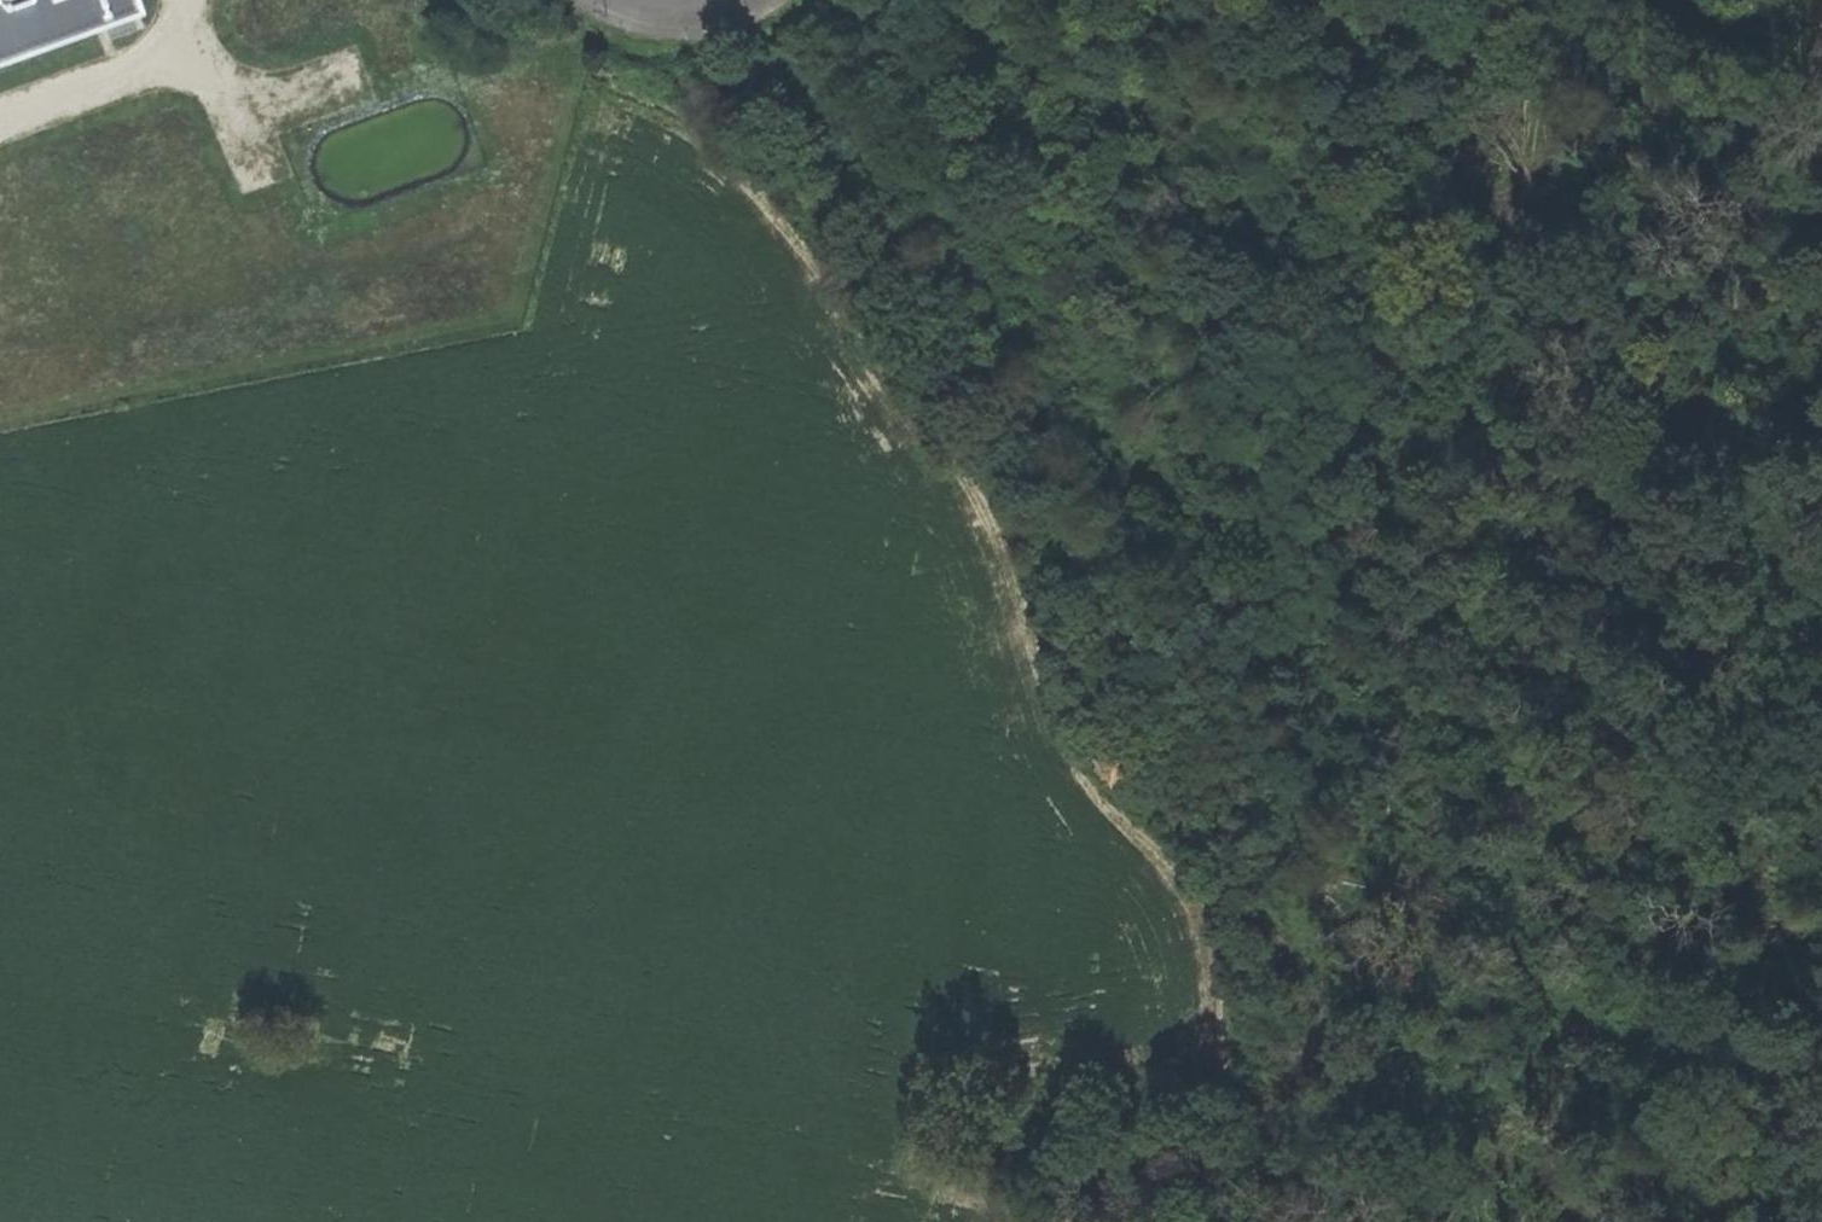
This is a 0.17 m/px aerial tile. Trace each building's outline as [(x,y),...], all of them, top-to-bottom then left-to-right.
[(137,13),(132,0),(0,0),(0,62),(137,13)]
